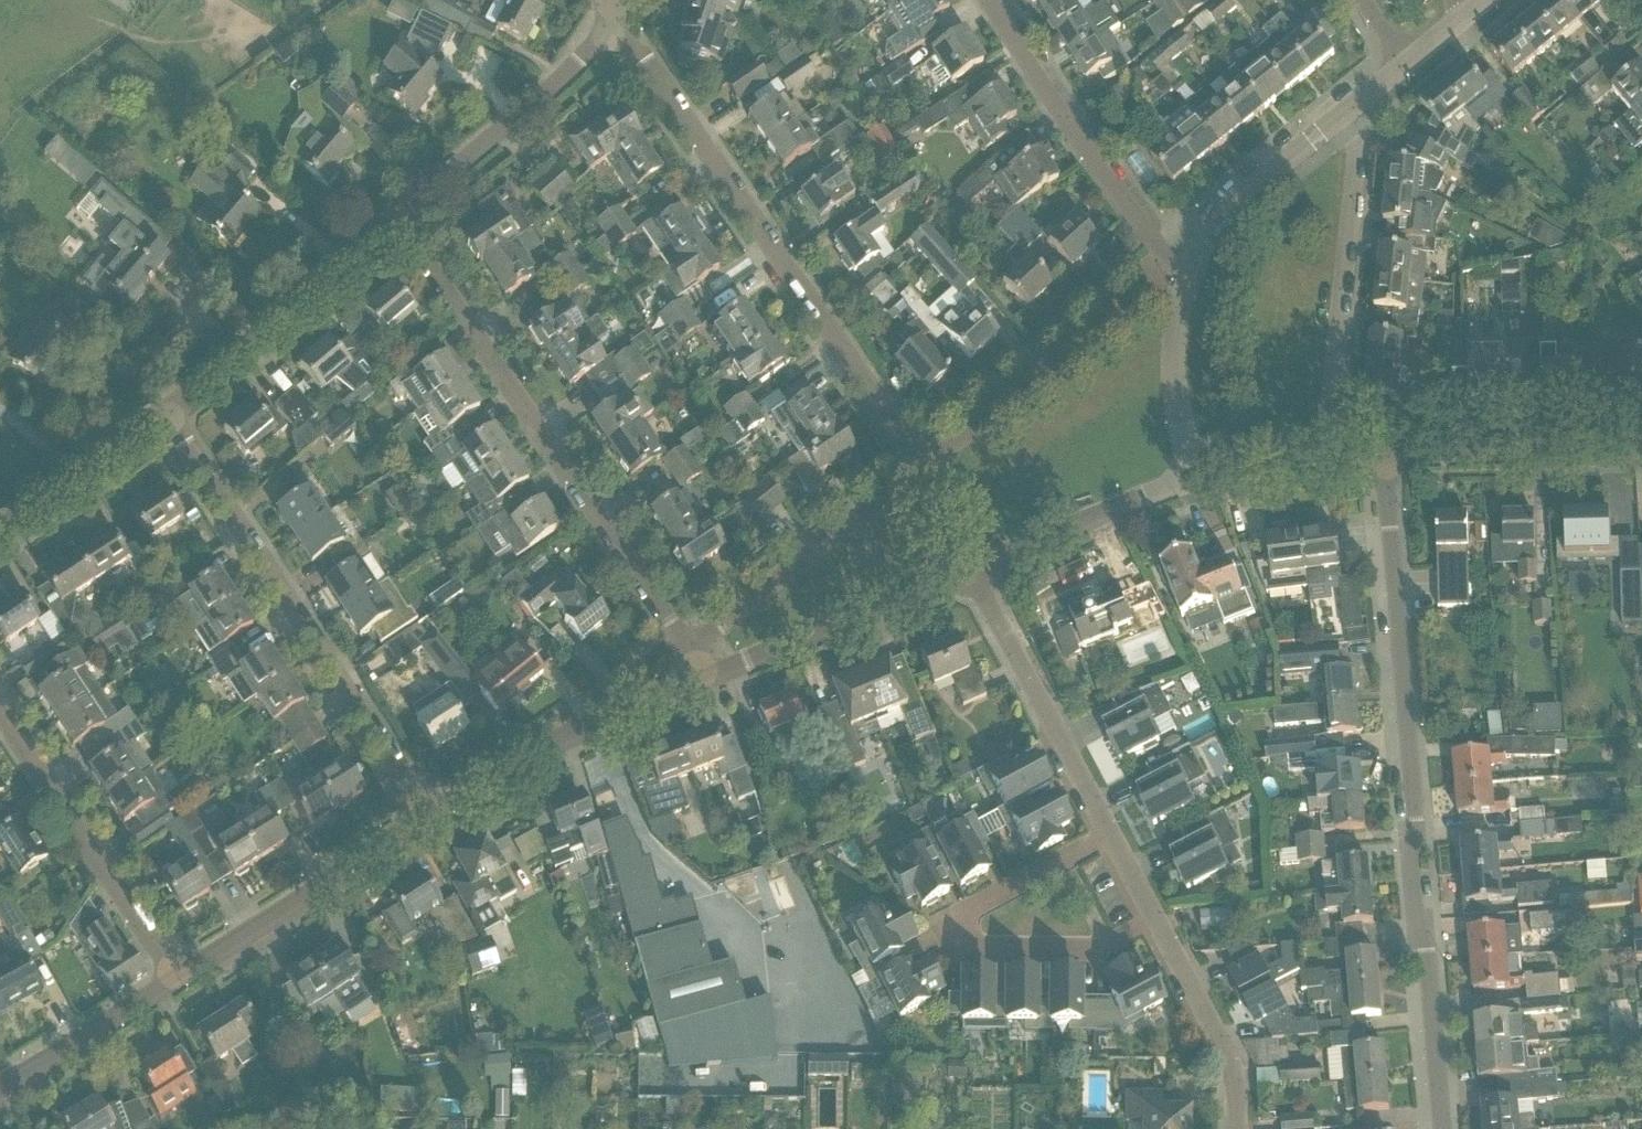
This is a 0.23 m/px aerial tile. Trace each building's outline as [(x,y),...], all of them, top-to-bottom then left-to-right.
[(496,32),(475,21),(479,15),(450,0),(400,0),(488,47),(496,32)] [(542,12),(521,0),(496,0),(497,1),(485,22),(497,28),(496,29),(524,45),(542,12)] [(691,1),(728,14),(735,17),(741,0),(691,0),(691,1)] [(865,7),(875,1),(884,14),(900,4),(901,6),(909,0),(860,0),(865,7)] [(884,14),(898,37),(885,45),(884,53),(890,63),(933,37),(937,35),(929,22),(948,10),(942,0),(909,0),(901,6),(900,4),(884,14)] [(1043,10),(1059,0),(1036,0),(1043,10)] [(1083,18),(1076,6),(1085,0),(1059,0),(1043,10),(1049,21),(1048,22),(1047,25),(1052,32),(1055,33),(1056,32),(1057,34),(1083,18)] [(1185,22),(1170,0),(1164,0),(1154,6),(1171,31),(1185,22)] [(1203,7),(1199,0),(1177,0),(1188,16),(1203,7)] [(1237,8),(1230,0),(1221,0),(1217,4),(1227,17),(1237,8)] [(1581,23),(1563,0),(1552,0),(1536,13),(1558,41),(1581,23)] [(1581,23),(1600,46),(1612,36),(1593,12),(1604,4),(1600,0),(1563,0),(1581,23)] [(680,49),(708,59),(719,63),(730,30),(735,28),(728,14),(691,1),(680,33),(686,34),(681,48),(680,48),(680,49)] [(1057,36),(1056,39),(1061,46),(1064,47),(1065,46),(1072,57),(1109,34),(1116,30),(1120,27),(1105,4),(1083,18),(1057,34),(1058,35),(1057,36)] [(1217,25),(1227,17),(1217,4),(1207,13),(1217,25)] [(1337,34),(1318,11),(1301,25),(1294,31),(1282,15),(1271,24),(1311,74),(1334,55),(1325,44),(1337,34)] [(1536,59),(1558,41),(1536,13),(1514,31),(1536,59)] [(391,66),(383,76),(396,87),(389,95),(397,102),(414,116),(426,102),(423,100),(440,80),(432,73),(434,71),(426,64),(433,56),(438,58),(445,42),(443,41),(448,29),(451,30),(452,29),(421,14),(420,15),(420,16),(422,17),(417,29),(414,28),(407,42),(410,44),(405,51),(402,49),(389,64),(391,66)] [(1288,92),(1311,74),(1271,24),(1262,30),(1271,41),(1255,53),(1266,65),(1288,92)] [(837,30),(826,36),(832,47),(843,41),(837,30)] [(1513,77),(1536,59),(1514,31),(1491,50),(1513,77)] [(1612,36),(1600,46),(1610,58),(1615,53),(1627,44),(1617,32),(1612,36)] [(948,84),(963,75),(982,63),(963,33),(944,45),(931,54),(940,69),(931,74),(939,89),(948,83),(948,84)] [(1182,54),(1192,46),(1181,33),(1172,41),(1182,54)] [(1106,82),(1125,70),(1129,67),(1109,34),(1072,57),(1087,81),(1100,72),(1106,82)] [(1159,73),(1182,54),(1172,41),(1148,60),(1159,73)] [(290,47),(278,57),(283,63),(295,53),(290,47)] [(1254,52),(1233,70),(1244,83),(1265,111),(1288,92),(1266,65),(1255,53),(1254,52)] [(1592,82),(1598,77),(1602,74),(1587,55),(1577,63),(1592,82)] [(890,90),(914,74),(905,59),(881,75),(881,76),(888,87),(890,90)] [(776,60),(759,72),(766,82),(783,71),(776,60)] [(806,60),(776,80),(776,81),(785,92),(786,95),(816,75),(806,60)] [(1582,89),(1592,82),(1577,63),(1566,72),(1582,89)] [(1619,67),(1615,63),(1602,74),(1598,77),(1592,82),(1582,89),(1581,90),(1594,107),(1613,91),(1631,114),(1641,105),(1641,68),(1641,69),(1640,68),(1628,78),(1619,67)] [(737,102),(766,82),(759,72),(755,66),(726,86),(737,102)] [(1468,67),(1445,86),(1464,111),(1476,125),(1495,110),(1503,120),(1515,110),(1504,97),(1507,94),(1491,74),(1481,82),(1468,67)] [(1135,92),(1147,82),(1138,70),(1126,80),(1135,92)] [(1243,129),(1265,111),(1244,83),(1233,70),(1220,79),(1231,93),(1221,102),(1243,129)] [(881,76),(869,83),(876,94),(888,87),(881,76)] [(340,140),(335,136),(331,132),(355,103),(336,86),(325,77),(313,90),(298,98),(316,125),(306,136),(293,136),(287,153),(301,165),(327,187),(339,172),(335,170),(350,153),(353,155),(365,149),(361,138),(350,128),(340,140)] [(344,77),(336,86),(355,103),(361,97),(352,90),(355,87),(344,77)] [(979,101),(970,86),(914,121),(923,136),(947,121),(953,131),(967,122),(984,150),(1009,134),(1003,124),(1015,116),(998,89),(979,101)] [(1470,154),(1478,139),(1474,136),(1481,132),(1476,125),(1464,111),(1445,86),(1421,105),(1434,121),(1422,143),(1446,156),(1455,161),(1456,162),(1463,150),(1470,154)] [(1209,87),(1186,105),(1198,120),(1220,147),(1243,129),(1221,102),(1210,88),(1209,87)] [(1116,109),(1128,99),(1119,88),(1107,97),(1116,109)] [(1532,123),(1545,114),(1525,90),(1513,99),(1532,123)] [(760,109),(748,117),(765,143),(805,116),(795,101),(790,104),(782,94),(760,109)] [(1197,166),(1220,147),(1198,120),(1186,105),(1164,123),(1163,124),(1197,166)] [(1616,126),(1635,149),(1641,143),(1641,105),(1631,114),(1616,126)] [(591,126),(569,140),(582,159),(590,171),(604,161),(603,160),(636,138),(637,139),(638,138),(635,133),(637,132),(628,118),(626,119),(622,115),(607,125),(595,133),(591,126)] [(805,116),(765,143),(783,169),(809,151),(818,145),(817,144),(810,135),(815,132),(805,116)] [(203,117),(196,125),(207,135),(214,126),(203,117)] [(1174,184),(1197,166),(1163,124),(1164,123),(1162,120),(1161,121),(1161,122),(1151,130),(1164,147),(1161,150),(1160,149),(1152,156),(1153,156),(1152,157),(1174,184)] [(848,122),(819,142),(820,143),(831,158),(837,154),(847,147),(859,140),(848,122)] [(1606,151),(1620,140),(1611,128),(1597,139),(1606,151)] [(1385,175),(1383,190),(1387,190),(1387,192),(1417,195),(1427,196),(1430,197),(1430,194),(1436,195),(1445,179),(1435,173),(1437,170),(1443,173),(1451,159),(1446,156),(1422,143),(1411,137),(1397,163),(1390,162),(1388,176),(1385,175)] [(632,202),(648,191),(643,184),(660,173),(637,139),(636,138),(603,160),(604,161),(632,202)] [(887,139),(872,150),(879,161),(895,151),(887,139)] [(1023,161),(1022,159),(1022,153),(1016,144),(1016,142),(999,157),(956,195),(966,207),(991,185),(995,183),(1011,210),(1027,200),(1057,182),(1046,166),(1053,162),(1044,148),(1023,161)] [(847,147),(837,154),(843,162),(853,156),(851,152),(847,147)] [(238,197),(254,174),(234,155),(224,166),(212,175),(203,167),(188,184),(212,201),(195,219),(206,228),(231,249),(243,235),(240,233),(256,213),(238,197)] [(77,156),(68,166),(88,183),(97,172),(77,156)] [(554,168),(543,179),(560,199),(572,188),(554,168)] [(800,195),(795,198),(807,215),(812,211),(822,227),(834,218),(841,213),(838,209),(838,208),(849,200),(853,198),(835,171),(820,181),(800,195)] [(870,202),(879,215),(920,189),(911,175),(870,202)] [(543,179),(531,189),(548,209),(551,207),(556,202),(560,199),(543,179)] [(139,291),(167,260),(160,254),(170,242),(101,184),(89,198),(100,207),(98,211),(111,222),(118,228),(114,232),(115,232),(103,247),(113,255),(113,256),(116,258),(107,268),(105,266),(104,266),(101,263),(83,284),(86,287),(86,288),(99,299),(108,289),(131,308),(143,294),(139,291)] [(480,264),(482,263),(514,241),(530,230),(525,222),(525,223),(518,213),(513,216),(505,203),(507,201),(504,198),(502,200),(498,194),(505,189),(504,188),(476,207),(484,218),(480,221),(484,227),(465,241),(480,264)] [(1427,196),(1417,195),(1387,192),(1387,194),(1386,194),(1383,196),(1382,206),(1384,209),(1385,209),(1383,222),(1403,224),(1402,237),(1427,240),(1432,241),(1434,226),(1446,206),(1427,196)] [(1583,214),(1590,207),(1583,200),(1576,207),(1583,214)] [(595,244),(628,222),(618,208),(595,224),(605,236),(595,243),(595,244)] [(1017,209),(1007,219),(1032,246),(1042,237),(1038,233),(1017,209)] [(679,263),(703,248),(679,212),(667,220),(662,213),(640,228),(668,270),(679,263)] [(852,270),(854,272),(877,256),(865,238),(879,228),(872,217),(858,228),(857,227),(834,243),(844,258),(840,261),(848,273),(852,270)] [(1025,311),(1051,287),(1022,255),(1032,246),(1007,219),(997,228),(1014,247),(1005,256),(1018,271),(1001,285),(1010,294),(1025,311)] [(1103,219),(1089,232),(1096,239),(1110,227),(1103,219)] [(1057,234),(1047,243),(1048,244),(1056,253),(1070,269),(1097,245),(1074,220),(1057,234)] [(605,257),(636,235),(628,222),(595,244),(605,257)] [(1584,240),(1590,231),(1581,225),(1575,234),(1584,240)] [(959,295),(973,281),(926,227),(909,243),(951,290),(957,297),(959,295)] [(1381,248),(1378,279),(1408,282),(1423,283),(1426,255),(1434,255),(1436,241),(1432,241),(1427,240),(1402,237),(1389,236),(1387,249),(1381,248)] [(537,275),(514,241),(482,263),(505,297),(528,281),(537,275)] [(718,270),(703,248),(679,263),(668,270),(659,277),(660,277),(675,300),(675,301),(686,294),(685,293),(684,291),(694,284),(694,285),(699,282),(718,270)] [(557,287),(581,271),(570,254),(545,270),(557,287)] [(896,254),(886,262),(893,270),(903,262),(896,254)] [(1521,261),(1501,265),(1501,274),(1521,273),(1521,261)] [(579,298),(576,294),(590,285),(581,271),(557,287),(565,298),(548,308),(552,314),(529,330),(545,352),(588,323),(587,322),(583,315),(584,303),(580,298),(579,298)] [(912,315),(875,272),(854,291),(863,303),(871,295),(883,310),(881,312),(892,323),(896,319),(906,330),(898,337),(909,349),(896,361),(925,394),(947,374),(919,343),(930,333),(928,331),(927,332),(912,315)] [(1631,285),(1641,299),(1641,276),(1631,285)] [(1378,279),(1374,309),(1387,310),(1385,323),(1393,324),(1418,327),(1419,313),(1423,283),(1408,282),(1378,279)] [(416,294),(405,303),(393,289),(365,313),(355,321),(377,346),(413,315),(420,323),(432,314),(416,294)] [(951,290),(927,312),(937,323),(937,324),(946,333),(949,337),(949,338),(950,339),(950,343),(956,349),(959,349),(969,360),(996,336),(981,320),(975,313),(963,300),(959,295),(957,297),(951,290)] [(682,301),(657,318),(666,332),(669,330),(691,315),(682,301)] [(744,358),(767,342),(743,306),(709,329),(732,364),(743,356),(744,358)] [(922,307),(912,315),(927,332),(928,331),(930,333),(929,334),(936,342),(946,333),(937,324),(937,323),(927,312),(922,307)] [(1526,368),(1538,368),(1537,342),(1544,341),(1543,313),(1525,314),(1526,342),(1525,342),(1526,368)] [(691,315),(669,330),(679,344),(701,328),(691,315)] [(579,329),(545,352),(569,386),(583,376),(602,363),(592,348),(591,348),(590,346),(607,335),(595,318),(588,324),(580,330),(579,329)] [(1416,342),(1418,327),(1385,323),(1384,336),(1372,335),(1368,365),(1400,368),(1412,369),(1414,351),(1408,350),(1409,341),(1416,342)] [(1470,348),(1469,323),(1452,323),(1453,349),(1452,349),(1452,372),(1470,371),(1471,400),(1510,398),(1508,347),(1470,348)] [(372,370),(383,361),(361,334),(350,343),(368,365),(372,370)] [(328,343),(299,368),(321,394),(335,381),(354,396),(377,377),(372,370),(368,365),(350,343),(347,340),(334,351),(328,343)] [(733,365),(731,366),(738,376),(740,375),(747,385),(758,378),(759,379),(761,383),(788,364),(773,341),(769,344),(767,342),(744,358),(743,356),(732,364),(733,365)] [(1595,390),(1594,346),(1572,347),(1562,356),(1556,357),(1556,348),(1541,349),(1542,367),(1541,367),(1542,397),(1578,396),(1578,391),(1595,390)] [(633,348),(612,363),(621,376),(642,361),(633,348)] [(462,384),(454,373),(459,370),(450,358),(446,361),(444,358),(430,368),(420,354),(393,377),(400,387),(417,413),(421,410),(429,404),(430,405),(462,384)] [(642,361),(621,376),(630,390),(652,375),(642,361)] [(1368,365),(1365,395),(1384,397),(1383,411),(1413,414),(1415,400),(1413,400),(1416,370),(1412,369),(1400,368),(1368,365)] [(430,405),(422,410),(430,422),(437,434),(434,436),(422,444),(431,457),(471,430),(464,419),(479,409),(462,384),(430,405)] [(294,389),(284,398),(307,425),(317,416),(294,389)] [(637,390),(633,393),(592,421),(595,426),(593,427),(603,442),(605,440),(607,443),(641,421),(652,413),(637,390)] [(732,425),(755,409),(745,394),(722,411),(732,425)] [(834,430),(812,396),(790,411),(785,404),(769,415),(781,433),(785,431),(794,444),(796,443),(802,452),(803,453),(837,430),(836,429),(834,430)] [(284,398),(273,407),(296,434),(307,425),(284,398)] [(261,417),(252,407),(223,431),(245,456),(259,444),(262,449),(286,429),(270,410),(261,417)] [(732,425),(718,434),(730,451),(750,437),(747,433),(764,421),(755,409),(732,425)] [(330,449),(357,427),(347,416),(320,439),(330,449)] [(661,451),(641,421),(607,443),(630,478),(653,463),(666,455),(663,450),(661,451)] [(374,430),(365,435),(371,444),(379,438),(374,430)] [(451,468),(464,487),(510,456),(493,431),(479,440),(471,430),(442,449),(431,457),(442,474),(451,468)] [(848,454),(852,452),(837,430),(803,453),(802,452),(786,463),(796,477),(808,495),(825,484),(819,474),(838,461),(840,464),(850,457),(848,454)] [(670,476),(693,461),(684,447),(661,463),(670,476)] [(465,487),(464,487),(479,508),(465,518),(475,533),(491,522),(520,502),(513,492),(528,482),(510,456),(479,477),(465,487)] [(679,490),(702,474),(693,461),(670,476),(679,490)] [(772,512),(784,502),(767,480),(754,490),(772,512)] [(148,541),(163,531),(181,519),(162,490),(147,500),(149,504),(132,515),(148,541)] [(758,523),(772,512),(754,490),(741,501),(758,523)] [(324,514),(309,491),(277,512),(294,538),(329,515),(328,515),(326,513),(324,514)] [(707,526),(684,492),(651,514),(674,548),(698,532),(707,526)] [(405,500),(392,508),(400,520),(413,512),(405,500)] [(520,502),(491,522),(498,533),(516,559),(528,551),(560,529),(542,503),(527,513),(520,502)] [(329,515),(294,538),(311,564),(326,554),(333,565),(363,545),(355,533),(349,537),(340,524),(346,521),(338,509),(328,515),(329,515)] [(1611,541),(1610,513),(1609,513),(1609,514),(1593,514),(1593,517),(1584,517),(1584,513),(1564,514),(1564,542),(1557,542),(1557,562),(1619,561),(1619,541),(1611,541)] [(1535,546),(1535,537),(1534,515),(1503,516),(1504,538),(1504,539),(1493,539),(1493,537),(1492,537),(1493,569),(1494,569),(1494,567),(1521,566),(1521,584),(1536,584),(1536,564),(1534,564),(1534,546),(1535,546)] [(1470,607),(1468,517),(1436,518),(1437,549),(1436,549),(1437,551),(1438,608),(1470,607)] [(707,526),(698,532),(674,548),(673,549),(688,572),(722,549),(715,538),(722,533),(714,521),(707,526)] [(121,553),(120,551),(107,532),(92,542),(94,546),(78,557),(77,557),(94,583),(127,561),(137,576),(149,568),(134,545),(121,553)] [(1301,536),(1308,588),(1326,586),(1325,579),(1341,577),(1335,532),(1301,536)] [(1267,594),(1308,588),(1301,536),(1268,541),(1270,563),(1257,565),(1257,570),(1267,594)] [(184,575),(208,559),(198,544),(174,560),(184,575)] [(342,611),(384,584),(386,583),(370,558),(371,557),(363,545),(333,565),(340,576),(325,585),(342,611)] [(1163,570),(1159,571),(1165,587),(1169,585),(1182,618),(1185,617),(1216,605),(1223,623),(1224,627),(1255,614),(1246,591),(1242,593),(1230,561),(1208,570),(1206,564),(1197,567),(1192,553),(1161,565),(1163,570)] [(94,583),(77,557),(76,558),(77,558),(60,569),(57,565),(42,575),(55,596),(43,604),(65,637),(67,636),(68,636),(76,599),(75,598),(74,596),(94,583)] [(512,573),(497,585),(516,604),(518,602),(529,593),(512,573)] [(1641,625),(1641,610),(1641,573),(1621,574),(1622,625),(1641,625)] [(185,579),(157,598),(165,611),(176,604),(193,629),(206,620),(235,601),(218,575),(200,587),(193,592),(185,579)] [(1355,579),(1341,581),(1348,631),(1350,646),(1369,643),(1367,628),(1362,629),(1355,579)] [(560,597),(546,580),(529,593),(518,602),(533,620),(554,604),(567,619),(564,622),(581,642),(607,621),(599,611),(600,601),(590,600),(587,603),(585,599),(586,590),(577,589),(574,586),(560,597)] [(384,584),(342,611),(359,637),(369,631),(380,646),(416,622),(408,610),(406,612),(386,582),(386,583),(384,584)] [(437,611),(440,609),(462,594),(461,593),(464,592),(456,582),(428,600),(436,612),(436,611),(437,611)] [(1069,630),(1057,635),(1068,661),(1081,656),(1079,651),(1119,635),(1117,631),(1132,625),(1128,614),(1149,605),(1155,620),(1165,616),(1150,586),(1121,597),(1116,584),(1100,591),(1098,587),(1082,593),(1086,603),(1069,610),(1074,621),(1076,628),(1069,630)] [(21,597),(4,608),(1,605),(0,606),(0,637),(5,644),(39,623),(21,597)] [(252,627),(235,601),(206,620),(193,629),(210,654),(204,657),(213,670),(237,655),(228,642),(252,627)] [(1535,625),(1551,624),(1550,603),(1534,603),(1535,625)] [(96,650),(125,631),(117,618),(88,637),(96,650)] [(1256,641),(1270,635),(1264,621),(1250,626),(1256,641)] [(385,647),(396,664),(421,648),(420,647),(408,632),(385,647)] [(434,635),(420,646),(421,648),(466,705),(480,693),(495,712),(497,710),(499,713),(500,712),(509,704),(507,702),(521,691),(522,693),(529,688),(530,688),(531,687),(529,685),(542,674),(517,643),(495,661),(477,675),(471,680),(434,635)] [(1294,638),(1276,639),(1280,651),(1295,649),(1294,638)] [(28,678),(51,663),(50,663),(66,652),(58,640),(19,666),(28,678)] [(966,667),(954,640),(920,654),(933,687),(952,679),(963,706),(985,697),(972,665),(966,667)] [(1286,651),(1281,652),(1282,664),(1283,677),(1314,675),(1315,675),(1323,674),(1338,673),(1336,647),(1312,649),(1286,651)] [(56,721),(99,693),(82,669),(88,665),(78,650),(41,675),(50,688),(39,696),(56,721)] [(244,706),(257,697),(286,678),(269,652),(245,667),(237,655),(213,670),(213,671),(207,674),(212,681),(218,677),(222,684),(227,680),(244,706)] [(880,665),(856,674),(875,722),(880,733),(905,723),(914,746),(922,743),(934,738),(936,737),(909,674),(907,675),(908,677),(896,682),(889,667),(887,662),(880,665)] [(381,691),(393,683),(385,672),(374,680),(381,691)] [(1355,672),(1351,672),(1338,673),(1323,674),(1325,705),(1354,703),(1353,690),(1356,689),(1359,686),(1358,675),(1355,672)] [(875,722),(856,674),(831,685),(838,703),(831,706),(832,708),(819,714),(818,711),(817,712),(845,773),(866,764),(853,731),(875,722)] [(286,678),(257,697),(273,722),(279,719),(286,729),(310,714),(303,703),(286,678)] [(1127,714),(1105,726),(1109,733),(1107,734),(1111,742),(1110,743),(1120,762),(1140,751),(1143,756),(1158,748),(1156,744),(1160,742),(1151,725),(1153,723),(1172,713),(1161,691),(1174,685),(1171,680),(1158,685),(1152,688),(1138,694),(1117,702),(1118,703),(1121,702),(1127,714)] [(449,685),(412,710),(420,722),(417,724),(435,751),(466,731),(456,716),(467,708),(449,685)] [(115,718),(99,693),(56,721),(73,747),(97,731),(105,744),(130,728),(120,714),(115,718)] [(760,714),(757,715),(765,733),(768,732),(769,735),(775,733),(783,751),(797,745),(808,741),(813,739),(805,720),(800,722),(798,717),(790,697),(759,710),(760,714)] [(1280,709),(1273,710),(1274,728),(1327,723),(1328,736),(1343,735),(1357,734),(1360,733),(1363,731),(1362,718),(1359,715),(1358,716),(1355,716),(1354,703),(1325,705),(1312,706),(1299,707),(1280,709)] [(1467,707),(1461,715),(1469,722),(1475,714),(1467,707)] [(294,742),(318,726),(310,714),(286,729),(294,742)] [(1500,714),(1487,715),(1490,739),(1503,738),(1500,714)] [(1511,719),(1511,732),(1526,733),(1526,719),(1511,719)] [(302,755),(308,751),(326,739),(318,726),(294,742),(292,744),(300,756),(302,755)] [(90,772),(107,798),(148,771),(152,769),(135,744),(138,741),(130,728),(105,744),(114,756),(90,772)] [(716,745),(711,732),(679,744),(691,776),(714,766),(720,780),(728,777),(737,802),(754,796),(744,770),(745,770),(733,738),(716,745)] [(934,738),(922,743),(927,755),(939,750),(934,738)] [(1314,739),(1275,743),(1277,758),(1287,757),(1316,754),(1314,739)] [(1555,742),(1555,740),(1487,740),(1487,753),(1454,756),(1457,786),(1491,783),(1489,766),(1506,764),(1506,759),(1555,759),(1555,754),(1555,742)] [(1555,742),(1555,754),(1567,754),(1567,742),(1555,742)] [(654,823),(689,809),(678,780),(691,776),(679,744),(646,757),(657,784),(641,791),(654,823)] [(1204,778),(1188,747),(1152,766),(1153,767),(1154,766),(1161,779),(1139,790),(1143,798),(1140,799),(1145,807),(1144,808),(1154,826),(1174,816),(1176,820),(1191,812),(1189,808),(1193,806),(1184,788),(1204,778)] [(1316,754),(1287,757),(1289,774),(1316,772),(1319,802),(1362,798),(1360,767),(1346,768),(1345,751),(1336,752),(1316,754)] [(758,772),(769,770),(767,756),(757,757),(758,772)] [(975,774),(988,798),(996,793),(1004,808),(996,812),(996,814),(1022,800),(1047,787),(1045,783),(1048,782),(1042,771),(1040,773),(1033,760),(1008,774),(1002,762),(1006,760),(1006,759),(975,774)] [(965,763),(953,769),(959,781),(970,775),(965,763)] [(336,812),(362,795),(343,765),(317,782),(336,812)] [(336,812),(317,782),(309,770),(284,786),(280,780),(267,788),(282,812),(295,804),(310,828),(336,812)] [(148,771),(107,798),(124,824),(134,817),(141,827),(131,834),(140,847),(158,835),(174,824),(167,814),(174,810),(148,771)] [(758,797),(772,795),(770,773),(755,775),(758,797)] [(1492,801),(1491,783),(1457,786),(1460,817),(1511,813),(1510,799),(1492,801)] [(259,861),(285,844),(270,820),(282,812),(267,788),(253,797),(265,815),(240,831),(259,861)] [(1613,800),(1610,800),(1610,815),(1621,814),(1621,791),(1613,791),(1613,800)] [(592,825),(580,796),(563,803),(562,802),(560,802),(559,802),(557,802),(556,802),(555,802),(554,803),(553,804),(552,806),(551,807),(551,808),(548,810),(559,838),(544,845),(554,870),(572,863),(568,854),(582,848),(587,862),(594,858),(611,919),(626,915),(624,908),(607,852),(606,853),(592,825)] [(1319,802),(1308,803),(1309,813),(1309,817),(1310,817),(1321,816),(1323,833),(1336,832),(1365,830),(1362,798),(1319,802)] [(1022,800),(996,814),(1009,837),(1017,832),(1025,848),(1030,846),(1035,855),(1061,841),(1056,832),(1068,826),(1066,822),(1068,821),(1063,810),(1061,812),(1054,799),(1029,813),(1022,800)] [(919,807),(907,813),(913,825),(925,819),(919,807)] [(1518,816),(1510,817),(1511,826),(1519,825),(1545,823),(1544,808),(1518,811),(1518,816)] [(1195,843),(1172,855),(1176,863),(1174,864),(1178,872),(1177,872),(1187,891),(1210,879),(1215,888),(1230,885),(1223,872),(1226,870),(1217,852),(1229,846),(1237,841),(1233,833),(1221,811),(1217,813),(1205,820),(1186,831),(1186,832),(1188,831),(1195,843)] [(192,813),(178,822),(184,831),(185,830),(190,838),(205,862),(218,854),(233,878),(235,876),(239,878),(248,872),(248,868),(259,861),(240,831),(233,820),(207,837),(203,830),(192,813)] [(929,829),(947,862),(960,887),(964,885),(965,887),(975,882),(974,879),(986,873),(973,848),(984,841),(987,846),(988,845),(972,815),(934,835),(931,828),(929,829)] [(737,816),(723,822),(727,832),(741,826),(737,816)] [(23,819),(0,834),(0,850),(17,876),(47,857),(23,819)] [(639,853),(624,820),(601,829),(607,852),(624,908),(657,898),(655,890),(644,852),(639,853)] [(1521,841),(1583,836),(1582,820),(1545,823),(1519,825),(1521,841)] [(756,822),(735,830),(741,844),(762,835),(756,822)] [(1173,822),(1163,827),(1169,837),(1178,832),(1173,822)] [(934,868),(947,862),(929,829),(911,839),(907,842),(911,849),(914,856),(898,865),(901,870),(892,875),(906,901),(915,896),(921,908),(925,906),(926,908),(936,903),(935,900),(947,894),(934,868)] [(177,872),(162,881),(181,911),(184,909),(185,911),(188,912),(197,906),(197,903),(196,901),(208,894),(192,870),(205,862),(190,838),(185,830),(184,831),(171,839),(179,852),(169,859),(177,872)] [(1296,851),(1325,849),(1324,835),(1295,837),(1296,851)] [(466,878),(452,886),(469,916),(471,914),(483,935),(499,925),(488,905),(497,899),(499,903),(516,894),(507,878),(504,879),(500,872),(503,871),(485,840),(482,842),(480,838),(467,846),(469,849),(455,857),(466,878)] [(1465,874),(1498,871),(1497,853),(1515,852),(1514,839),(1462,843),(1465,874)] [(1298,864),(1326,862),(1325,849),(1296,851),(1298,864)] [(1346,862),(1321,864),(1324,896),(1326,896),(1342,894),(1370,892),(1368,860),(1346,862)] [(1591,881),(1607,879),(1605,861),(1589,863),(1591,881)] [(774,868),(745,879),(750,893),(780,882),(779,881),(774,868)] [(1500,889),(1498,871),(1465,874),(1467,905),(1518,900),(1519,908),(1553,905),(1551,884),(1500,889)] [(401,947),(417,936),(411,925),(441,906),(422,876),(390,896),(396,906),(381,915),(401,947)] [(731,880),(718,885),(724,902),(737,897),(731,880)] [(1248,895),(1260,893),(1258,884),(1246,886),(1248,895)] [(1324,896),(1314,897),(1316,914),(1343,913),(1344,925),(1362,924),(1373,923),(1370,892),(1342,894),(1326,896),(1324,896)] [(1571,910),(1620,905),(1619,893),(1560,898),(1561,907),(1570,906),(1571,910)] [(658,898),(624,908),(626,915),(635,944),(697,928),(690,902),(672,907),(671,903),(661,906),(658,898)] [(452,955),(477,940),(460,909),(455,899),(428,915),(452,955)] [(9,905),(0,910),(0,919),(11,940),(9,942),(16,955),(6,960),(10,968),(0,973),(0,1010),(1,1012),(40,991),(26,964),(42,956),(31,936),(28,930),(24,932),(9,905)] [(1234,928),(1233,911),(1200,914),(1202,931),(1234,928)] [(868,987),(896,972),(889,959),(898,954),(895,949),(914,939),(900,913),(881,922),(878,917),(852,931),(860,945),(849,950),(855,961),(854,961),(868,987)] [(1531,934),(1575,931),(1573,913),(1530,916),(1531,934)] [(1633,918),(1634,937),(1636,960),(1641,959),(1641,917),(1634,918),(1633,918)] [(90,935),(80,920),(71,932),(79,944),(84,941),(102,969),(97,972),(115,997),(146,977),(129,951),(125,954),(106,925),(90,935)] [(641,965),(704,948),(698,927),(697,928),(635,944),(641,965)] [(1503,928),(1491,929),(1470,931),(1472,962),(1506,959),(1520,957),(1523,957),(1521,927),(1503,929),(1503,928)] [(488,944),(463,953),(472,980),(498,971),(488,944)] [(1251,948),(1226,951),(1237,972),(1231,975),(1234,981),(1236,986),(1236,989),(1236,992),(1237,995),(1238,998),(1239,1001),(1238,1001),(1239,1003),(1300,972),(1298,944),(1290,945),(1281,946),(1282,963),(1268,970),(1262,959),(1258,961),(1255,955),(1251,948)] [(353,959),(344,946),(338,950),(335,947),(311,962),(332,995),(342,1012),(367,996),(351,971),(356,967),(352,960),(353,959)] [(647,988),(710,970),(704,948),(641,965),(647,988)] [(1300,974),(1300,976),(1302,991),(1302,992),(1307,991),(1378,985),(1376,954),(1365,954),(1347,956),(1348,973),(1339,974),(1324,975),(1324,974),(1324,971),(1300,974)] [(1506,959),(1472,962),(1475,992),(1497,990),(1526,988),(1527,1001),(1560,998),(1560,995),(1575,994),(1574,981),(1559,983),(1558,976),(1533,978),(1533,975),(1525,975),(1525,974),(1521,975),(1520,957),(1506,959)] [(290,985),(284,989),(289,998),(286,1000),(293,1010),(301,1023),(311,1017),(319,1012),(326,1024),(343,1013),(342,1012),(332,995),(311,962),(286,978),(290,985)] [(1107,1004),(1094,1004),(1094,1033),(1116,1033),(1132,1025),(1132,1024),(1143,1019),(1141,1015),(1161,1004),(1148,978),(1142,980),(1132,962),(1106,975),(1116,994),(1110,997),(1112,1001),(1107,1004)] [(657,1031),(743,1007),(732,964),(712,969),(710,970),(647,988),(645,988),(657,1031)] [(896,972),(868,987),(857,993),(867,1012),(868,1012),(868,1011),(889,1000),(893,1007),(899,1019),(925,1005),(922,1000),(941,990),(927,964),(908,974),(905,968),(896,972)] [(962,995),(961,1018),(961,1032),(1005,1032),(1006,1003),(991,1003),(991,974),(977,974),(977,972),(966,972),(966,974),(962,974),(962,995)] [(1024,1032),(1050,1033),(1050,1004),(1035,1003),(1035,975),(1022,975),(1022,972),(1010,972),(1010,975),(1006,974),(1006,1003),(1005,1032),(1007,1032),(1007,1023),(1024,1023),(1024,1032)] [(1050,975),(1050,1004),(1050,1033),(1051,1033),(1051,1023),(1068,1023),(1068,1033),(1094,1033),(1094,1004),(1079,1004),(1080,975),(1066,975),(1066,972),(1054,972),(1054,975),(1050,975)] [(1634,975),(1623,975),(1624,990),(1635,989),(1634,975)] [(1275,984),(1239,1003),(1240,1005),(1241,1005),(1242,1007),(1244,1010),(1247,1012),(1249,1014),(1252,1016),(1254,1020),(1257,1026),(1263,1023),(1273,1041),(1286,1040),(1318,1037),(1317,1024),(1317,1021),(1295,1023),(1280,993),(1275,984)] [(1381,1016),(1378,985),(1307,991),(1309,1006),(1325,1004),(1351,1002),(1352,1019),(1381,1016)] [(947,1017),(961,1018),(962,995),(947,995),(947,1017)] [(1527,1001),(1523,1001),(1524,1016),(1562,1012),(1569,1011),(1567,997),(1560,998),(1527,1001)] [(743,1007),(657,1031),(668,1070),(775,1062),(769,1000),(743,1007)] [(255,1060),(245,1044),(246,1043),(239,1034),(257,1023),(255,1019),(243,1001),(225,1012),(228,1016),(198,1035),(217,1063),(231,1053),(241,1069),(255,1060)] [(612,1044),(601,1012),(584,1018),(595,1050),(612,1044)] [(1521,1016),(1476,1020),(1476,1022),(1477,1022),(1480,1050),(1511,1047),(1519,1046),(1526,1045),(1539,1044),(1536,1027),(1522,1030),(1521,1016)] [(1342,1022),(1317,1024),(1318,1037),(1344,1035),(1342,1022)] [(272,1054),(286,1053),(285,1023),(271,1024),(272,1054)] [(630,1029),(611,1034),(617,1056),(636,1052),(630,1029)] [(468,1036),(453,1036),(454,1055),(471,1055),(468,1036)] [(500,1040),(486,1041),(487,1053),(500,1052),(500,1040)] [(1528,1061),(1526,1045),(1519,1046),(1511,1047),(1480,1050),(1476,1050),(1473,1053),(1474,1064),(1477,1067),(1481,1066),(1482,1078),(1481,1078),(1481,1079),(1522,1076),(1523,1089),(1557,1085),(1556,1071),(1540,1073),(1538,1060),(1528,1061)] [(1344,1081),(1386,1077),(1384,1047),(1341,1050),(1344,1081)] [(139,1072),(151,1090),(154,1094),(147,1098),(157,1113),(180,1098),(182,1101),(193,1094),(183,1079),(193,1073),(179,1051),(178,1051),(178,1052),(170,1057),(168,1053),(139,1072)] [(509,1056),(483,1059),(485,1079),(490,1079),(508,1077),(510,1077),(509,1056)] [(846,1079),(846,1059),(806,1059),(806,1078),(846,1079)] [(1165,1077),(1165,1060),(1154,1060),(1153,1077),(1165,1077)] [(965,1080),(965,1062),(947,1062),(947,1080),(965,1080)] [(1281,1086),(1320,1083),(1319,1066),(1279,1070),(1281,1086)] [(879,1067),(879,1076),(887,1076),(887,1067),(879,1067)] [(1279,1070),(1258,1072),(1258,1088),(1281,1086),(1279,1070)] [(523,1074),(512,1074),(512,1100),(523,1100),(523,1074)] [(1346,1113),(1361,1112),(1389,1109),(1386,1077),(1344,1081),(1346,1113)] [(553,1082),(553,1097),(568,1097),(568,1083),(553,1082)] [(226,1084),(212,1091),(214,1099),(219,1115),(220,1117),(234,1112),(226,1084)] [(1532,1102),(1559,1099),(1557,1085),(1523,1089),(1524,1102),(1483,1106),(1484,1119),(1482,1119),(1479,1122),(1480,1128),(1535,1128),(1534,1118),(1533,1118),(1532,1102)] [(417,1114),(418,1092),(380,1090),(379,1112),(417,1114)] [(820,1125),(838,1125),(838,1091),(820,1091),(820,1125)] [(495,1093),(494,1119),(508,1119),(508,1093),(495,1093)] [(1188,1112),(1160,1112),(1160,1095),(1129,1095),(1129,1122),(1145,1122),(1145,1128),(1188,1128),(1188,1112)] [(94,1099),(61,1120),(59,1117),(58,1116),(57,1116),(56,1116),(55,1116),(50,1117),(54,1128),(130,1128),(120,1104),(101,1110),(94,1099)] [(214,1099),(206,1101),(211,1118),(219,1115),(214,1099)] [(678,1104),(666,1104),(666,1118),(679,1118),(678,1104)] [(1275,1111),(1265,1112),(1266,1120),(1275,1119),(1275,1111)] [(763,1128),(776,1128),(776,1116),(763,1115),(763,1128)] [(1313,1115),(1280,1118),(1281,1128),(1314,1128),(1313,1115)]
